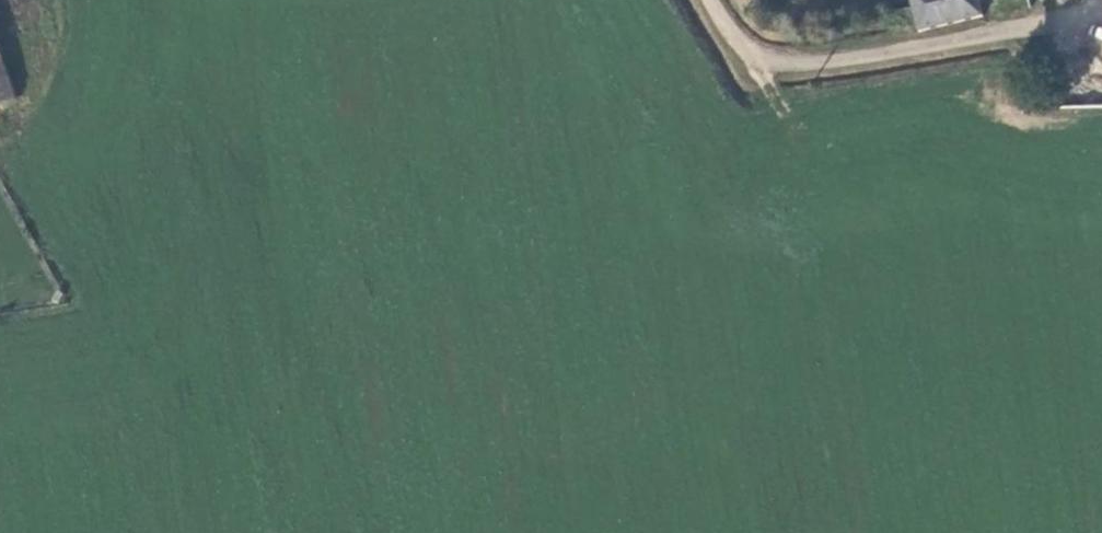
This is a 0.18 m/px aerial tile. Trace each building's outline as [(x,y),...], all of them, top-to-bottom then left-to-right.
[(983,21),(979,0),(910,0),(917,34),(983,21)] [(9,100),(0,73),(0,104),(9,100)]
